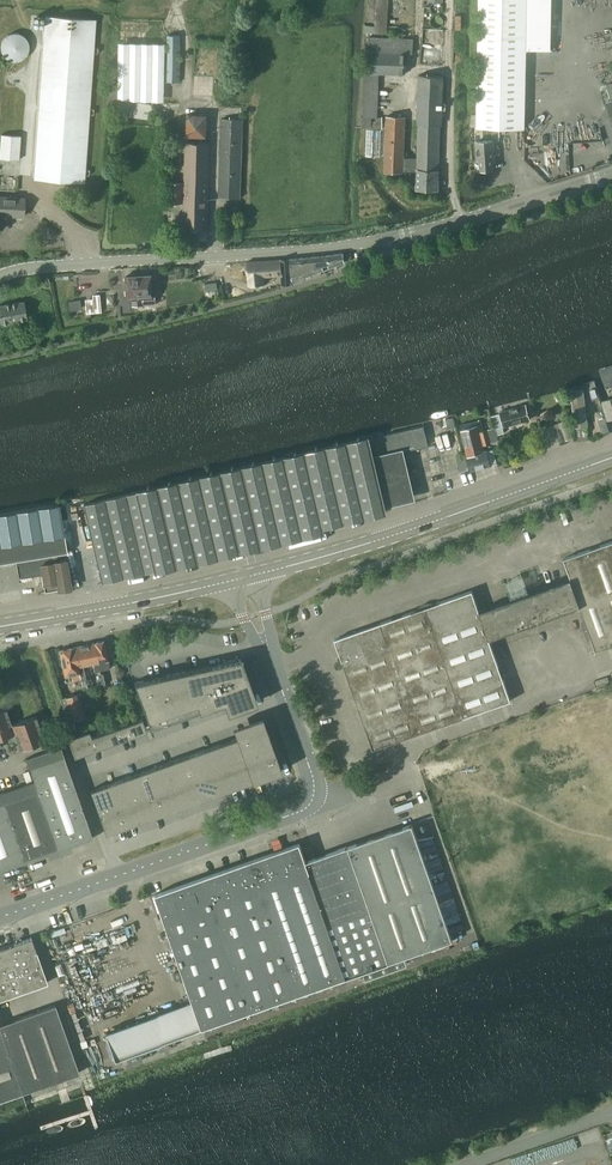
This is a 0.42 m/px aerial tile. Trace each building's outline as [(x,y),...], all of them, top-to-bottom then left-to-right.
[(387,34),(389,0),(378,0),(376,33),(387,34)] [(525,127),(528,0),(480,0),(477,127),(525,127)] [(89,169),(85,169),(89,114),(93,114),(94,108),(89,108),(93,53),(97,53),(98,47),(94,47),(95,19),(45,16),(34,179),(84,182),(85,175),(89,175),(89,169)] [(2,51),(2,52),(3,53),(3,54),(4,55),(5,56),(6,57),(7,58),(8,59),(9,59),(10,60),(11,60),(12,60),(14,61),(15,61),(16,61),(19,60),(20,60),(21,60),(22,59),(23,58),(24,58),(25,57),(26,56),(27,55),(27,54),(28,53),(29,52),(29,51),(29,50),(30,48),(30,47),(30,46),(29,45),(29,43),(29,42),(29,41),(28,40),(27,39),(27,38),(26,37),(25,36),(24,35),(23,35),(22,34),(20,33),(19,33),(17,32),(16,32),(15,32),(13,33),(10,33),(8,34),(7,35),(6,36),(5,37),(4,38),(4,39),(3,40),(2,41),(2,42),(2,43),(1,45),(1,46),(1,47),(1,48),(2,50),(2,51)] [(167,81),(181,81),(182,35),(168,35),(167,81)] [(368,67),(368,73),(366,73),(364,117),(362,117),(362,127),(384,128),(384,116),(378,116),(381,74),(405,75),(406,54),(414,54),(415,40),(369,38),(368,58),(365,58),(364,67),(368,67)] [(117,81),(161,83),(161,63),(118,61),(117,81)] [(417,158),(404,158),(405,117),(386,116),(384,171),(403,172),(403,170),(417,171),(416,188),(439,189),(441,124),(442,124),(444,76),(420,75),(418,123),(419,123),(417,158)] [(132,111),(131,116),(151,118),(153,104),(137,103),(136,109),(132,108),(132,111)] [(219,196),(241,197),(243,119),(222,118),(219,196)] [(499,127),(491,128),(492,140),(500,139),(499,127)] [(0,150),(0,158),(19,159),(20,135),(1,134),(0,150)] [(476,141),(478,163),(480,163),(481,169),(493,168),(492,158),(494,158),(493,140),(476,141)] [(184,202),(183,229),(207,229),(210,142),(186,142),(185,183),(169,182),(168,201),(184,202)] [(23,216),(24,198),(0,196),(0,215),(23,216)] [(331,254),(314,256),(316,266),(324,265),(325,269),(344,262),(343,253),(331,254)] [(314,256),(301,257),(304,277),(325,269),(324,265),(316,266),(314,256)] [(304,277),(301,257),(290,258),(292,280),(304,277)] [(247,262),(249,285),(267,284),(265,280),(263,281),(262,276),(282,274),(283,284),(292,282),(290,258),(247,262)] [(145,274),(138,275),(140,297),(139,297),(139,305),(156,304),(155,294),(156,294),(156,292),(158,292),(157,285),(156,285),(155,274),(152,274),(151,272),(146,272),(145,274)] [(140,297),(138,275),(136,275),(135,273),(130,273),(129,275),(126,275),(128,296),(132,296),(133,306),(139,305),(139,297),(140,297)] [(217,282),(205,284),(206,291),(218,289),(217,282)] [(101,294),(93,296),(93,300),(85,301),(87,313),(104,311),(101,294)] [(81,299),(69,302),(70,311),(83,309),(81,299)] [(5,331),(16,329),(15,323),(27,321),(24,301),(0,305),(0,319),(1,325),(4,325),(5,331)] [(596,368),(603,386),(611,383),(611,362),(596,368)] [(569,388),(573,429),(590,427),(585,387),(569,388)] [(602,401),(607,419),(611,418),(611,398),(602,401)] [(498,410),(503,428),(532,420),(527,402),(498,410)] [(499,414),(493,416),(496,428),(497,435),(504,433),(499,414)] [(607,424),(600,426),(602,433),(609,431),(607,424)] [(405,445),(407,450),(429,445),(424,425),(387,434),(390,448),(405,445)] [(478,425),(461,429),(468,455),(484,451),(483,444),(494,441),(499,440),(497,435),(496,428),(479,432),(478,425)] [(359,439),(85,503),(104,582),(315,533),(313,527),(376,513),(359,439)] [(462,456),(457,458),(461,470),(470,468),(470,470),(497,463),(493,449),(484,451),(468,455),(462,456)] [(0,514),(0,563),(18,559),(21,578),(42,574),(44,591),(70,587),(67,560),(58,562),(56,553),(67,551),(59,504),(0,514)] [(515,593),(517,598),(508,601),(508,600),(479,610),(472,590),(335,639),(374,748),(511,700),(489,638),(526,625),(528,630),(536,627),(534,622),(581,606),(596,650),(611,644),(611,541),(564,558),(571,578),(533,591),(534,592),(525,595),(523,590),(522,590),(522,591),(516,593),(515,593)] [(98,641),(94,642),(100,670),(110,668),(104,640),(102,641),(101,640),(99,641),(98,641)] [(94,642),(84,644),(88,664),(93,663),(95,671),(100,670),(94,642)] [(74,647),(81,677),(81,679),(86,678),(83,665),(88,664),(84,644),(74,647)] [(73,679),(81,677),(74,647),(67,648),(66,648),(64,648),(63,649),(59,650),(65,676),(72,674),(73,679)] [(211,665),(224,702),(224,703),(228,714),(257,703),(250,684),(241,658),(211,665)] [(186,670),(185,670),(200,711),(224,703),(224,702),(211,665),(210,665),(186,671),(186,670)] [(160,676),(176,720),(200,711),(185,670),(185,671),(161,676),(160,676)] [(176,720),(160,676),(159,676),(160,677),(144,680),(134,682),(151,729),(176,720)] [(86,715),(78,692),(61,698),(68,721),(86,715)] [(12,724),(6,708),(0,710),(0,738),(14,733),(15,733),(12,724)] [(36,716),(12,724),(15,733),(14,733),(20,749),(45,741),(36,716)] [(101,716),(93,718),(95,724),(103,722),(101,716)] [(247,721),(260,758),(275,753),(262,716),(247,721)] [(142,718),(124,724),(129,736),(146,730),(142,718)] [(237,738),(246,763),(260,758),(247,721),(232,727),(236,738),(237,738)] [(124,724),(107,730),(112,742),(129,736),(124,724)] [(91,736),(89,729),(67,737),(74,756),(95,748),(91,736)] [(107,730),(91,736),(95,748),(112,742),(107,730)] [(229,740),(238,766),(246,763),(237,738),(236,738),(229,740)] [(221,743),(230,769),(238,766),(229,740),(221,743)] [(212,746),(222,772),(230,769),(221,743),(212,746)] [(26,758),(34,781),(59,850),(59,849),(70,845),(70,846),(93,837),(61,746),(37,754),(38,755),(29,758),(28,758),(26,758)] [(204,749),(214,775),(222,772),(212,746),(204,749)] [(196,752),(205,778),(214,775),(204,749),(196,752)] [(188,755),(197,781),(205,778),(196,752),(188,755)] [(260,758),(267,776),(282,771),(275,753),(260,758)] [(180,758),(189,783),(197,781),(188,755),(180,758)] [(172,761),(181,786),(189,783),(180,758),(172,761)] [(246,763),(252,781),(267,776),(260,758),(246,763)] [(164,764),(173,789),(181,786),(172,761),(164,764)] [(230,769),(236,787),(252,781),(246,763),(238,766),(230,769)] [(156,767),(165,792),(173,789),(164,764),(156,767)] [(156,767),(148,769),(157,795),(165,792),(156,767)] [(148,769),(139,772),(149,798),(157,795),(148,769)] [(214,775),(220,793),(236,787),(230,769),(222,772),(214,775)] [(139,772),(131,775),(140,801),(149,798),(139,772)] [(131,775),(123,778),(132,804),(140,801),(131,775)] [(197,781),(204,799),(220,793),(214,775),(205,778),(197,781)] [(123,778),(115,781),(124,807),(132,804),(123,778)] [(34,781),(1,793),(25,861),(48,853),(58,849),(58,850),(59,850),(34,781)] [(115,781),(107,784),(116,810),(124,807),(115,781)] [(181,786),(187,804),(204,799),(197,781),(189,783),(181,786)] [(107,784),(99,787),(108,812),(116,810),(107,784)] [(165,792),(171,810),(187,804),(181,786),(173,789),(165,792)] [(90,790),(99,815),(108,812),(99,787),(90,790)] [(149,798),(155,816),(171,810),(165,792),(157,795),(149,798)] [(0,793),(0,869),(2,869),(25,861),(1,793),(0,793)] [(140,801),(132,804),(139,822),(155,816),(149,798),(140,801)] [(132,804),(124,807),(116,810),(122,828),(139,822),(132,804)] [(108,812),(99,815),(106,834),(122,828),(116,810),(108,812)] [(156,893),(66,925),(73,942),(113,1059),(203,1027),(363,971),(365,977),(407,963),(404,956),(452,939),(453,939),(413,823),(385,833),(315,857),(306,861),(300,842),(299,843),(288,847),(284,848),(281,842),(279,842),(275,844),(273,845),(275,851),(271,853),(156,893)] [(47,982),(32,937),(23,940),(21,939),(16,940),(15,943),(16,943),(0,948),(0,999),(47,982)] [(0,1024),(0,1030),(6,1046),(22,1092),(79,1072),(55,1004),(0,1024)] [(0,1048),(0,1100),(22,1092),(6,1046),(0,1048)]
